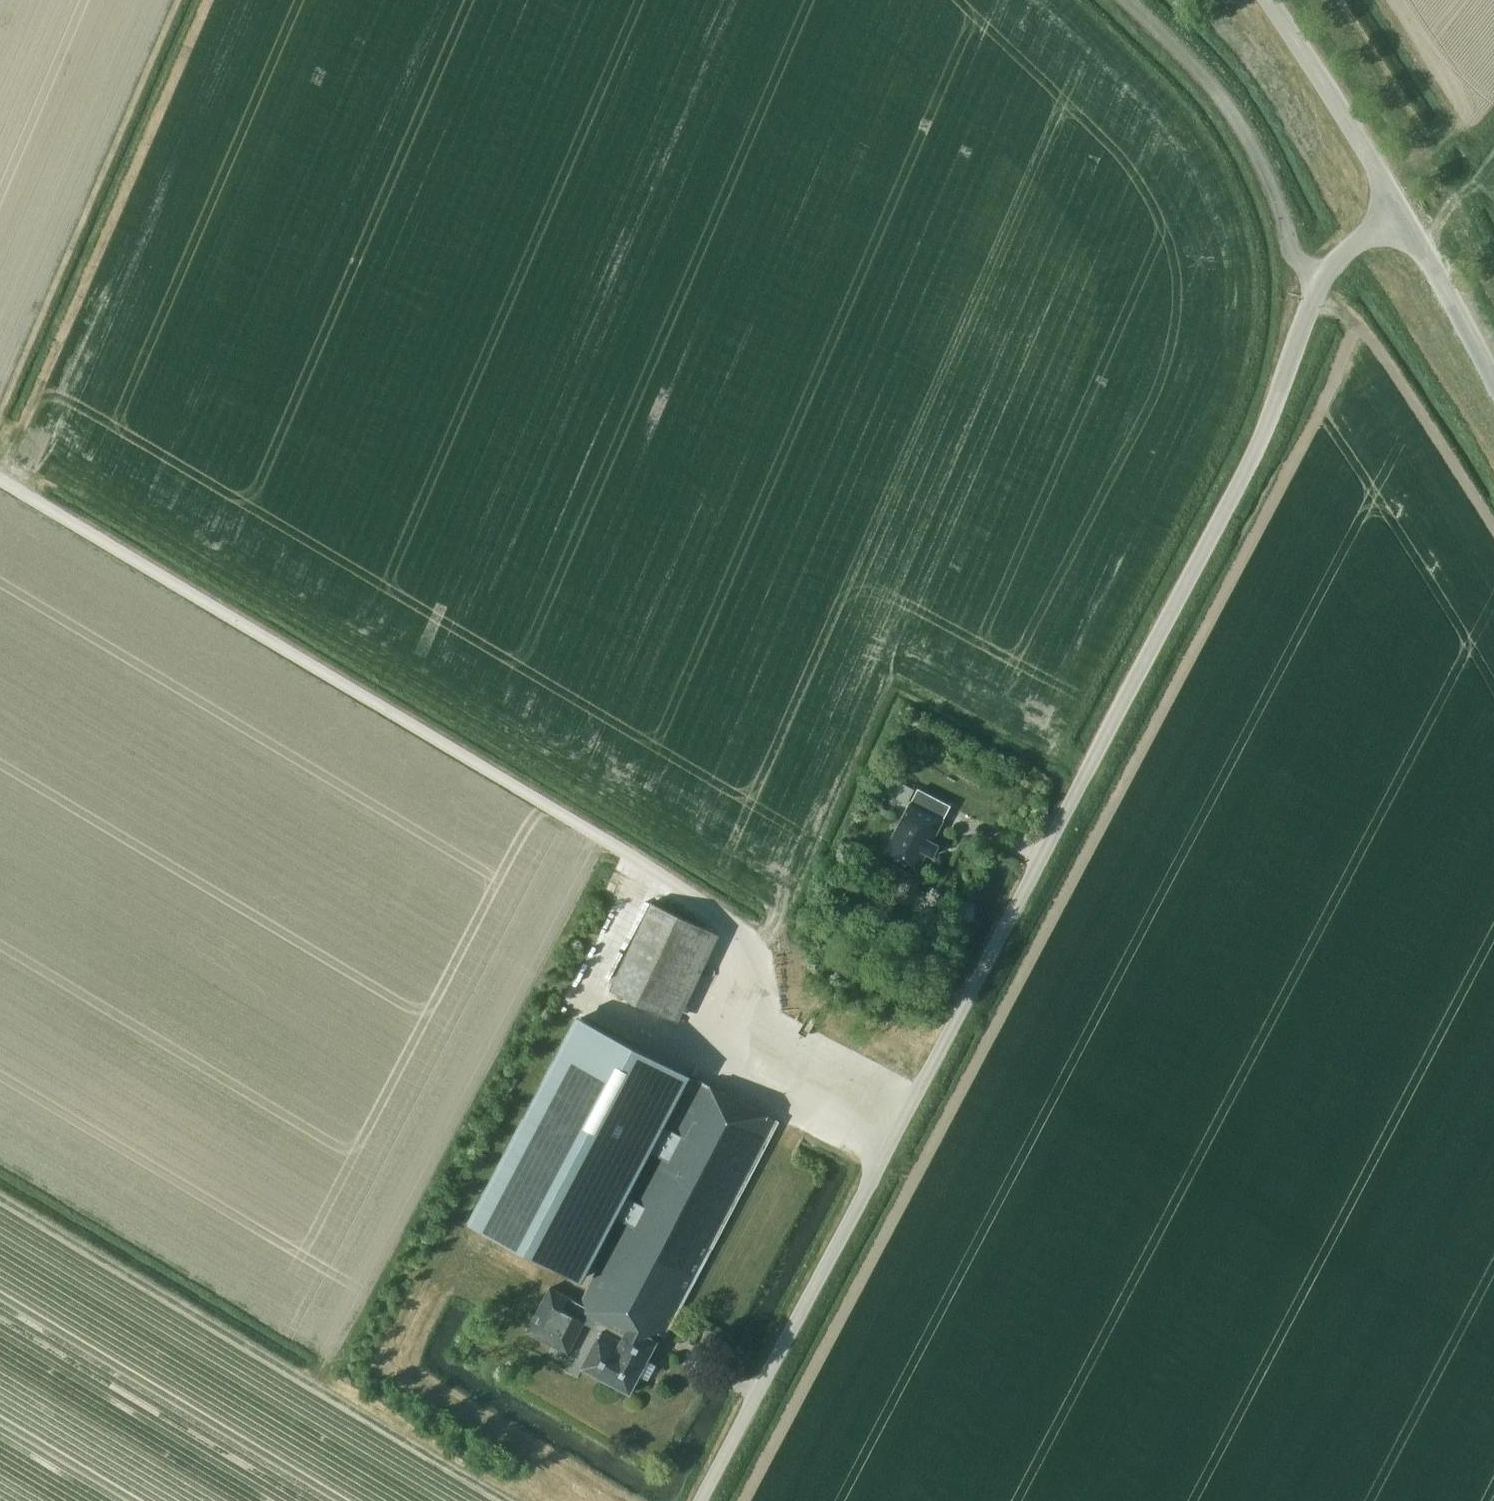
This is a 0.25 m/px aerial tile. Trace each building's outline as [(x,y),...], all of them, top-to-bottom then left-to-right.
[(907,803),(915,788),(891,776),(884,791),(907,803)] [(950,803),(919,787),(883,856),(916,873),(927,851),(935,854),(940,843),(931,839),(942,816),(943,817),(950,803)] [(609,990),(663,1016),(678,1022),(719,935),(650,903),(609,990)] [(686,1074),(580,1017),(471,1223),(577,1280),(612,1214),(623,1220),(579,1302),(550,1287),(527,1331),(568,1352),(584,1321),(602,1330),(583,1366),(630,1391),(658,1339),(654,1337),(659,1327),(666,1331),(777,1122),(697,1079),(695,1082),(685,1076),(686,1074)]
